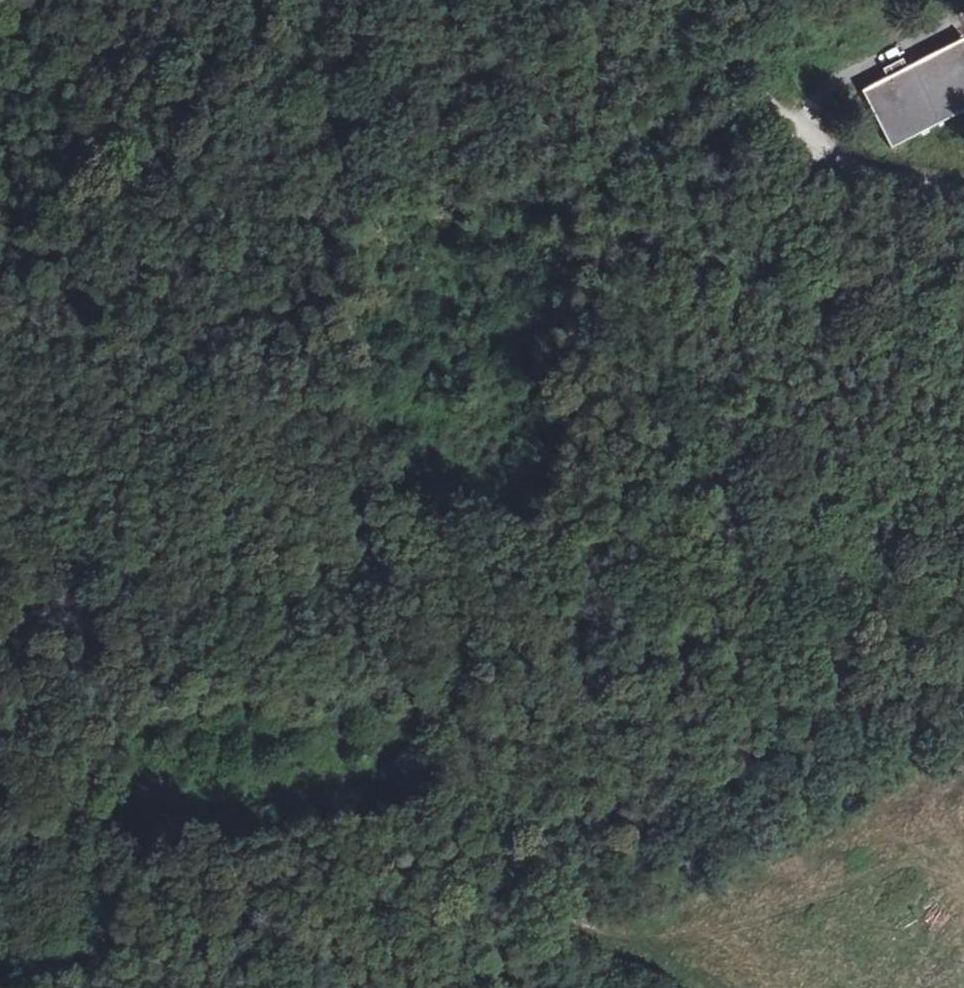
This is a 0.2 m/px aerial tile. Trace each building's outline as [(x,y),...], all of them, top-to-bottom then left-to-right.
[(889,150),(963,113),(963,42),(861,94),(889,150)]
